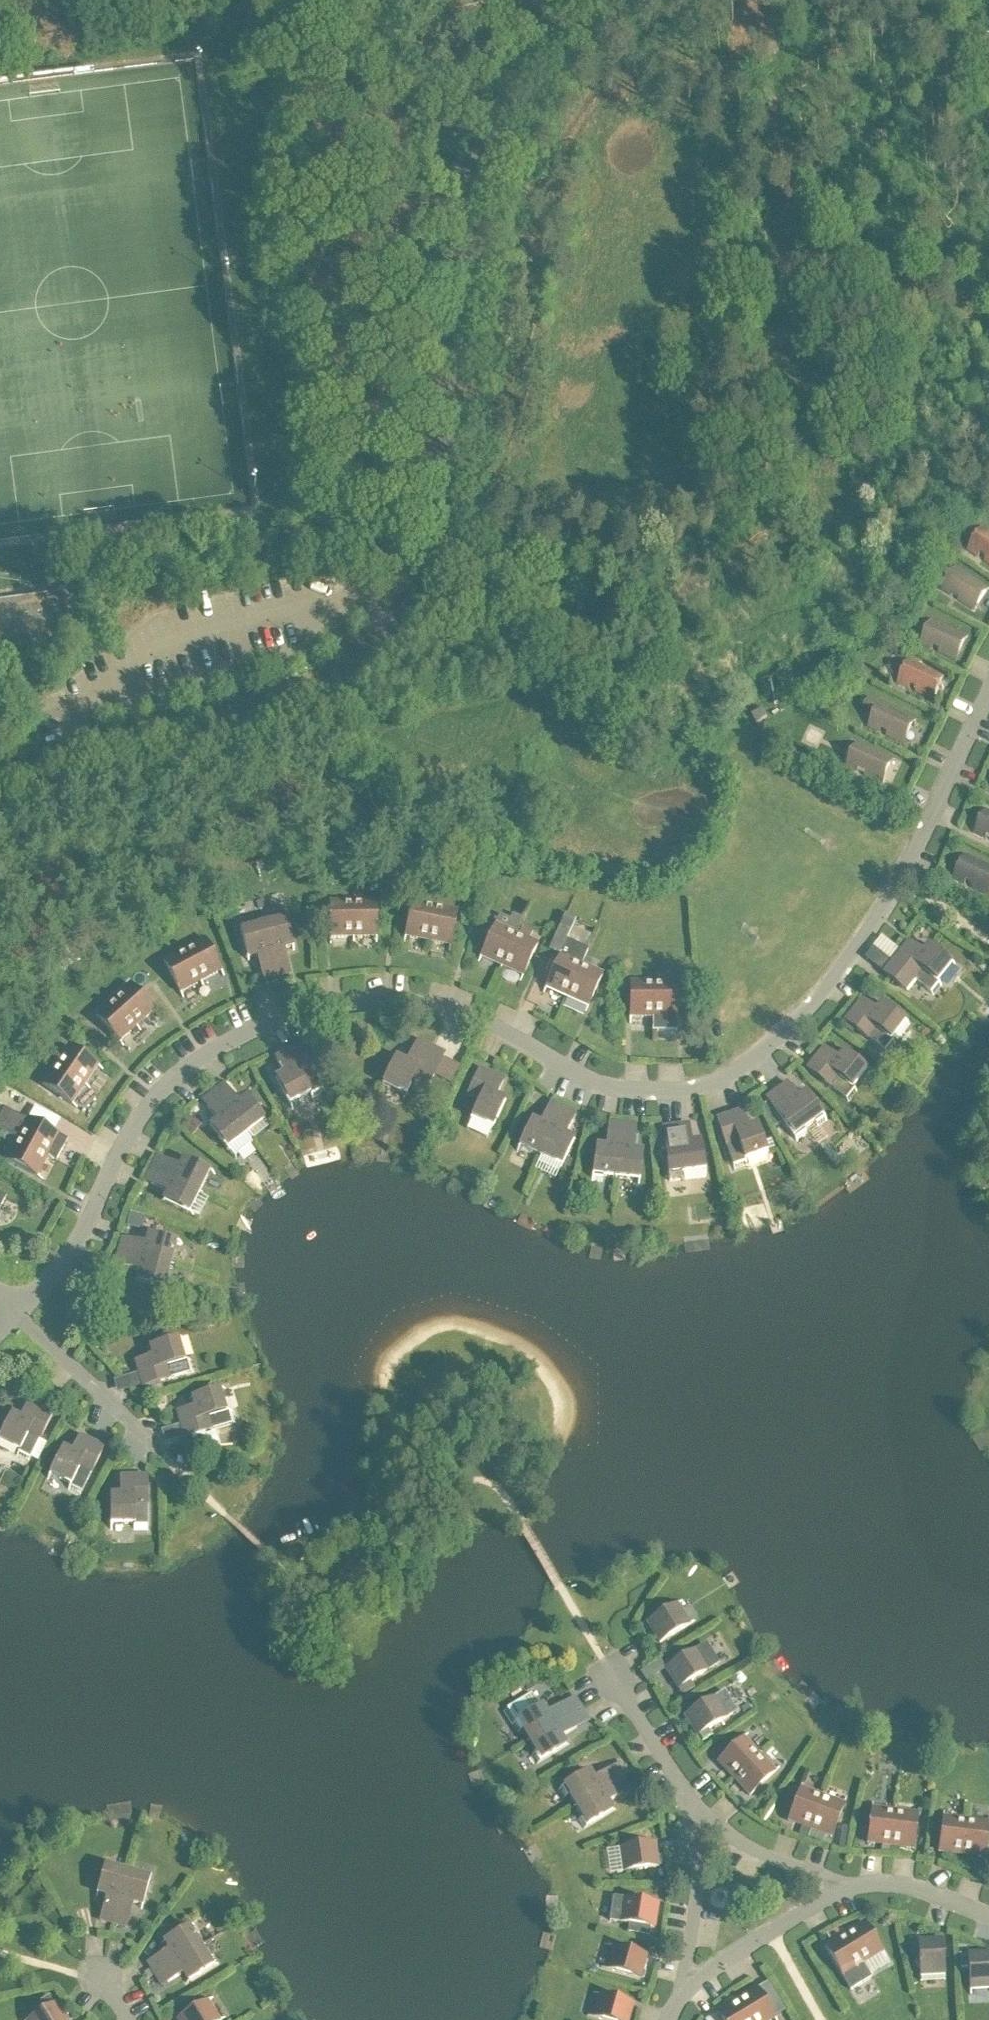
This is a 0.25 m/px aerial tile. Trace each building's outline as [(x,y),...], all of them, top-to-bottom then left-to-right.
[(969,552),(988,565),(988,535),(982,531),(969,552)] [(975,612),(988,591),(956,570),(942,591),(975,612)] [(67,617),(66,617),(65,610),(66,610),(64,594),(0,603),(0,651),(70,641),(67,617)] [(932,623),(921,646),(957,662),(967,639),(932,623)] [(909,662),(899,685),(934,701),(945,679),(909,662)] [(869,701),(865,710),(876,715),(869,729),(905,745),(915,723),(880,706),(869,701)] [(858,746),(847,769),(882,785),(893,762),(858,746)] [(976,835),(988,841),(988,813),(986,812),(976,835)] [(954,881),(988,897),(988,869),(965,858),(954,881)] [(352,904),(353,939),(376,939),(376,903),(352,904)] [(352,904),(329,904),(330,940),(353,939),(352,904)] [(411,904),(405,939),(450,948),(457,913),(411,904)] [(284,949),(292,946),(284,914),(274,917),(276,923),(240,932),(247,959),(257,956),(264,982),(291,975),(284,949)] [(501,969),(516,936),(515,936),(520,925),(502,916),(497,928),(495,927),(480,959),(501,969)] [(867,957),(884,971),(902,948),(885,935),(867,957)] [(516,936),(501,969),(523,978),(537,946),(516,936)] [(204,941),(163,963),(180,995),(221,973),(204,941)] [(567,999),(581,967),(588,952),(567,943),(545,989),(567,999)] [(923,956),(908,944),(883,975),(905,992),(913,982),(933,997),(941,987),(937,983),(951,965),(929,948),(923,956)] [(581,967),(567,999),(588,1008),(603,976),(581,967)] [(630,984),(629,1019),(652,1019),(653,984),(630,984)] [(652,1019),(652,1033),(676,1033),(676,984),(653,984),(652,1019)] [(130,986),(95,1018),(119,1044),(153,1013),(130,986)] [(890,1041),(905,1023),(883,1006),(876,1014),(861,1002),(845,1023),(867,1040),(887,1055),(895,1045),(890,1041)] [(393,1060),(381,1085),(407,1096),(412,1085),(428,1093),(446,1055),(415,1041),(404,1065),(393,1060)] [(275,1059),(284,1075),(277,1081),(290,1104),(310,1093),(313,1098),(322,1092),(298,1047),(275,1059)] [(68,1048),(42,1086),(71,1106),(97,1068),(68,1048)] [(838,1062),(823,1050),(807,1071),(829,1088),(848,1104),(857,1093),(852,1089),(867,1071),(845,1054),(838,1062)] [(467,1097),(479,1102),(471,1119),(493,1129),(505,1104),(495,1100),(503,1082),(479,1071),(467,1097)] [(798,1101),(787,1085),(765,1101),(782,1124),(797,1144),(807,1136),(803,1132),(814,1124),(818,1129),(826,1122),(806,1095),(798,1101)] [(223,1086),(212,1094),(246,1137),(264,1122),(247,1100),(239,1106),(227,1091),(223,1086)] [(206,1108),(218,1123),(210,1129),(227,1151),(246,1137),(212,1094),(202,1103),(206,1108)] [(530,1123),(519,1148),(540,1158),(563,1109),(550,1104),(548,1110),(539,1127),(530,1123)] [(572,1121),(575,1115),(563,1109),(540,1158),(562,1168),(574,1143),(564,1139),(572,1121)] [(16,1141),(47,1158),(56,1163),(67,1142),(28,1121),(27,1123),(4,1110),(0,1117),(0,1132),(16,1141)] [(742,1113),(716,1122),(726,1148),(734,1171),(747,1167),(745,1162),(767,1154),(758,1127),(748,1131),(742,1113)] [(595,1149),(591,1183),(602,1184),(603,1178),(616,1180),(622,1126),(609,1125),(608,1131),(605,1150),(595,1149)] [(635,1135),(636,1128),(622,1126),(616,1180),(639,1183),(643,1155),(633,1154),(635,1135)] [(689,1127),(662,1130),(666,1158),(669,1183),(683,1181),(682,1175),(705,1172),(701,1145),(691,1146),(689,1127)] [(16,1141),(5,1162),(36,1179),(47,1158),(16,1141)] [(151,1171),(199,1195),(209,1173),(184,1161),(180,1170),(163,1161),(163,1162),(157,1159),(151,1171)] [(168,1195),(163,1204),(189,1216),(199,1195),(151,1171),(145,1183),(151,1186),(168,1195)] [(118,1253),(170,1267),(176,1244),(149,1237),(147,1246),(128,1242),(121,1240),(118,1253)] [(121,1268),(140,1273),(137,1283),(164,1290),(170,1267),(118,1253),(115,1266),(121,1268)] [(169,1381),(193,1374),(190,1361),(184,1363),(178,1340),(151,1348),(154,1358),(135,1363),(142,1389),(169,1381)] [(192,1399),(195,1409),(177,1414),(184,1440),(211,1432),(235,1425),(231,1412),(226,1414),(219,1391),(192,1399)] [(18,1452),(16,1457),(28,1463),(39,1441),(52,1416),(28,1404),(19,1421),(10,1417),(0,1437),(0,1443),(18,1452)] [(62,1451),(49,1476),(70,1486),(67,1492),(79,1497),(91,1475),(103,1450),(79,1438),(71,1456),(62,1451)] [(120,1479),(120,1498),(110,1498),(110,1526),(133,1526),(133,1532),(147,1532),(147,1507),(146,1479),(120,1479)] [(347,1570),(334,1561),(330,1567),(333,1578),(339,1583),(347,1570)] [(677,1606),(647,1624),(659,1645),(689,1627),(677,1606)] [(706,1646),(665,1671),(678,1691),(690,1684),(718,1667),(706,1646)] [(694,1691),(690,1684),(678,1691),(682,1698),(694,1691)] [(715,1699),(684,1717),(697,1738),(727,1720),(715,1699)] [(540,1708),(511,1725),(517,1735),(522,1731),(529,1743),(575,1715),(568,1703),(562,1707),(562,1706),(546,1716),(540,1708)] [(536,1754),(531,1757),(536,1766),(565,1749),(560,1740),(576,1730),(582,1726),(575,1715),(529,1743),(536,1754)] [(743,1740),(717,1764),(733,1781),(759,1757),(743,1740)] [(759,1757),(733,1781),(749,1798),(775,1774),(759,1757)] [(587,1773),(559,1791),(564,1800),(569,1797),(576,1808),(597,1795),(622,1780),(615,1768),(609,1772),(593,1782),(587,1773)] [(623,1795),(629,1791),(622,1780),(597,1795),(576,1808),(583,1819),(578,1822),(583,1831),(612,1814),(607,1805),(623,1795)] [(800,1790),(788,1823),(810,1831),(822,1798),(800,1790)] [(822,1798),(810,1831),(831,1839),(844,1806),(822,1798)] [(871,1810),(867,1845),(890,1848),(894,1813),(871,1810)] [(894,1813),(890,1848),(913,1851),(918,1816),(894,1813)] [(942,1819),(938,1854),(961,1857),(966,1822),(942,1819)] [(966,1822),(961,1857),(985,1860),(988,1825),(966,1822)] [(654,1845),(619,1850),(623,1874),(658,1869),(654,1845)] [(97,1895),(107,1897),(102,1916),(100,1922),(113,1926),(127,1874),(115,1870),(116,1865),(106,1862),(97,1895)] [(127,1874),(113,1926),(126,1929),(128,1923),(133,1904),(143,1907),(152,1875),(142,1872),(140,1877),(127,1874)] [(623,1901),(619,1924),(654,1930),(658,1906),(623,1901)] [(153,1961),(148,1965),(155,1976),(201,1948),(194,1937),(199,1933),(193,1924),(164,1942),(170,1951),(153,1961)] [(844,1936),(862,1966),(882,1954),(864,1924),(844,1936)] [(844,1936),(824,1948),(842,1979),(862,1966),(844,1936)] [(941,1941),(917,1943),(920,1978),(944,1976),(941,1941)] [(918,1956),(918,1945),(909,1945),(910,1957),(918,1956)] [(201,1948),(155,1976),(162,1988),(167,1984),(167,1985),(184,1974),(189,1983),(218,1965),(213,1956),(208,1959),(201,1948)] [(612,1948),(606,1971),(640,1981),(646,1958),(612,1948)] [(967,1956),(970,1991),(988,1990),(988,1954),(967,1956)] [(747,2019),(774,2019),(756,1990),(736,2002),(747,2019)] [(592,2019),(594,2019),(629,2019),(633,2006),(599,1996),(592,2019)] [(40,2003),(46,2012),(54,2006),(49,1998),(40,2003)] [(716,2014),(720,2019),(747,2019),(736,2002),(716,2014)] [(179,2019),(218,2019),(207,2003),(179,2019)] [(32,2019),(65,2019),(56,2005),(54,2006),(46,2012),(32,2019)]
